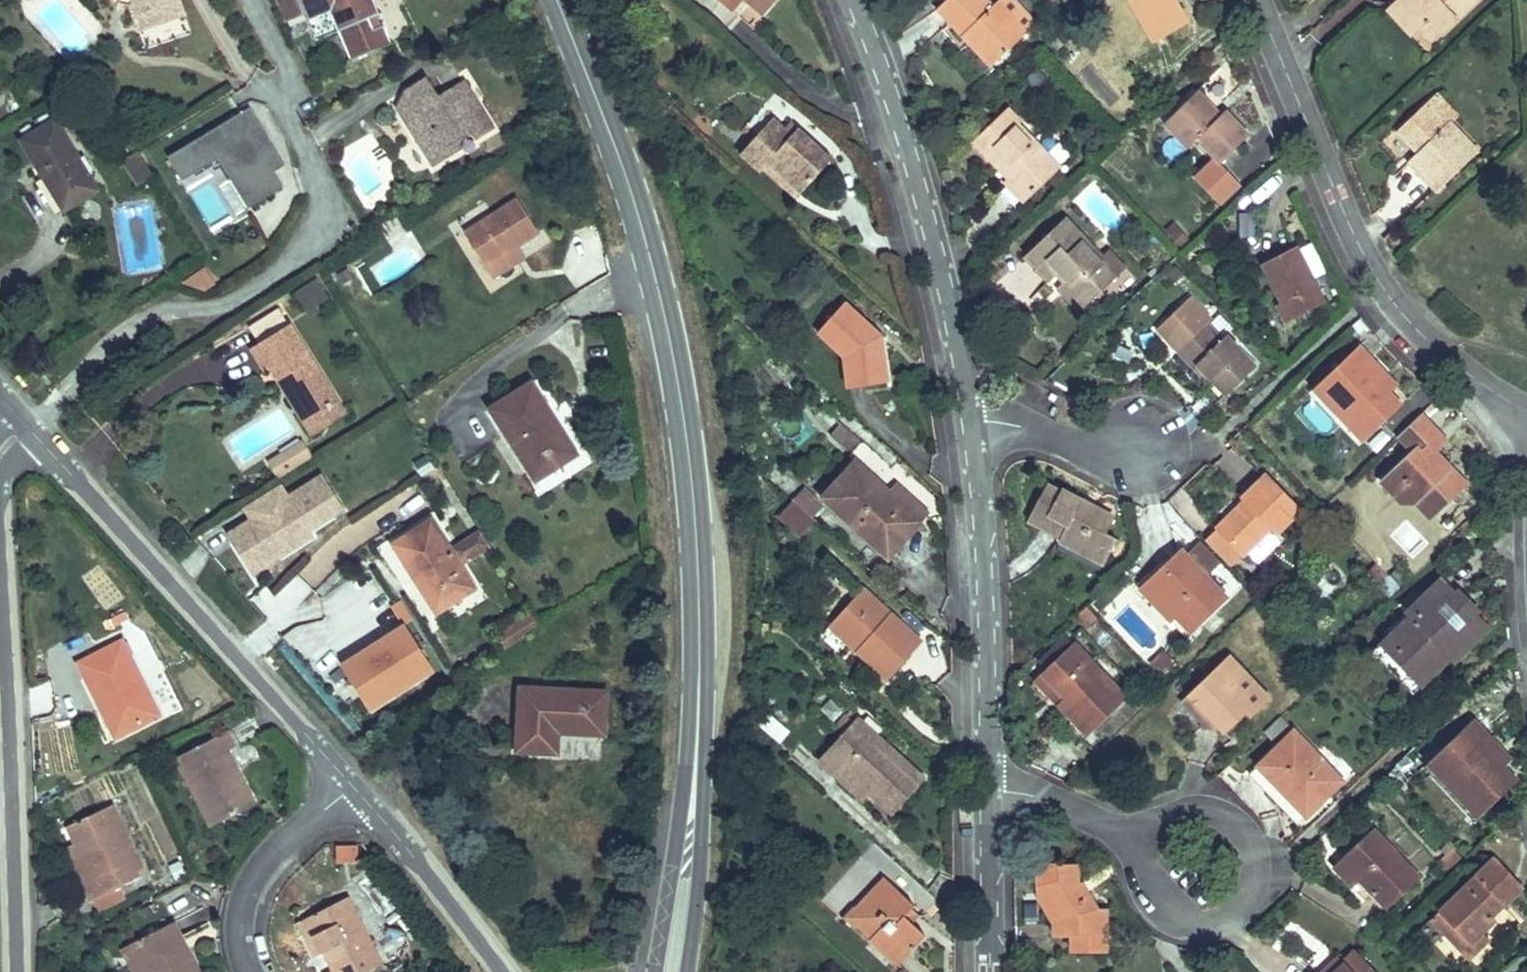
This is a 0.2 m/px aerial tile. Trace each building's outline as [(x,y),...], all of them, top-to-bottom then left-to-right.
[(130,5),(136,24),(153,18),(155,25),(175,18),(169,0),(132,0),(130,5)] [(175,18),(184,15),(179,0),(169,0),(175,18)] [(304,12),(299,0),(278,0),(286,20),(304,12)] [(352,59),(389,44),(382,25),(372,29),(367,19),(377,15),(370,0),(299,0),(304,12),(316,40),(340,30),(352,59)] [(730,10),(731,9),(739,0),(719,0),(730,10)] [(731,9),(739,16),(749,5),(744,0),(739,0),(731,9)] [(749,5),(760,14),(772,0),(744,0),(749,5)] [(1027,32),(998,1),(992,6),(986,0),(946,0),(941,4),(954,18),(950,21),(963,35),(969,29),(998,60),(1027,32)] [(1027,32),(1037,23),(1015,0),(998,0),(998,1),(1027,32)] [(1187,21),(1175,0),(1129,0),(1153,41),(1187,21)] [(1393,5),(1417,30),(1427,20),(1440,34),(1476,0),(1398,0),(1393,5)] [(938,8),(950,21),(954,18),(941,4),(938,8)] [(1417,30),(1393,5),(1387,10),(1411,35),(1417,30)] [(136,24),(139,31),(155,25),(153,18),(136,24)] [(1427,20),(1417,30),(1430,44),(1440,34),(1427,20)] [(992,65),(998,60),(969,29),(963,35),(992,65)] [(398,106),(435,165),(462,148),(458,142),(472,133),(476,140),(493,129),(462,81),(446,91),(454,105),(447,109),(438,95),(426,76),(408,87),(414,96),(398,106)] [(408,87),(398,106),(414,96),(408,87)] [(1197,90),(1168,118),(1193,144),(1197,139),(1216,158),(1220,163),(1248,136),(1225,110),(1220,115),(1197,90)] [(438,95),(447,109),(454,105),(446,91),(438,95)] [(1437,94),(1428,104),(1448,125),(1450,122),(1458,115),(1437,94)] [(1397,132),(1417,154),(1427,164),(1418,173),(1435,190),(1477,150),(1450,122),(1448,125),(1428,104),(1397,132)] [(277,152),(250,107),(168,156),(183,181),(219,159),(231,180),(245,171),(252,184),(239,192),(248,208),(283,187),(274,172),(266,158),(277,152)] [(1024,202),(1054,173),(1042,160),(1047,155),(1019,125),(1021,123),(1007,108),(973,140),(999,168),(1002,165),(1010,175),(1004,181),(1024,202)] [(832,159),(791,121),(785,128),(773,118),(740,155),(760,173),(763,169),(768,164),(801,193),(832,159)] [(1168,118),(1164,123),(1188,148),(1193,144),(1168,118)] [(21,141),(64,210),(97,189),(54,120),(21,141)] [(123,161),(138,185),(153,175),(138,152),(123,161)] [(266,158),(274,172),(285,165),(277,152),(266,158)] [(1427,164),(1417,154),(1408,162),(1418,173),(1427,164)] [(1059,168),(1047,155),(1042,160),(1054,173),(1059,168)] [(1219,204),(1240,184),(1216,158),(1195,178),(1219,204)] [(768,164),(763,169),(796,198),(801,193),(768,164)] [(231,180),(239,192),(252,184),(245,171),(231,180)] [(1258,204),(1278,187),(1270,178),(1250,195),(1258,204)] [(465,232),(493,278),(515,264),(507,251),(517,245),(538,232),(518,199),(465,232)] [(1091,251),(1094,247),(1065,217),(1025,256),(1050,282),(1055,277),(1058,274),(1065,281),(1062,284),(1085,307),(1116,277),(1091,251)] [(507,251),(515,264),(525,258),(517,245),(507,251)] [(1102,255),(1094,247),(1091,251),(1116,277),(1126,268),(1108,250),(1102,255)] [(1262,265),(1282,303),(1289,319),(1324,301),(1297,247),(1262,265)] [(184,282),(206,290),(215,284),(205,268),(184,282)] [(1055,277),(1062,284),(1065,281),(1058,274),(1055,277)] [(296,293),(306,308),(326,295),(316,279),(296,293)] [(1085,307),(1062,284),(1057,288),(1080,312),(1085,307)] [(306,308),(308,312),(329,299),(326,295),(306,308)] [(1157,329),(1194,367),(1197,364),(1227,395),(1256,367),(1226,335),(1221,339),(1206,324),(1211,320),(1189,297),(1157,329)] [(888,382),(882,344),(874,345),(871,326),(844,302),(818,332),(843,354),(848,388),(888,382)] [(1289,319),(1282,303),(1277,306),(1285,321),(1289,319)] [(336,401),(280,311),(253,328),(261,342),(252,347),(267,371),(272,367),(279,363),(312,417),(336,401)] [(880,334),(871,326),(874,345),(882,344),(880,334)] [(1369,370),(1375,364),(1358,346),(1313,388),(1363,441),(1401,405),(1369,370)] [(314,434),(345,414),(336,401),(312,417),(279,363),(272,367),(314,434)] [(1197,364),(1194,367),(1208,382),(1211,379),(1197,364)] [(1369,370),(1389,392),(1396,386),(1375,364),(1369,370)] [(527,386),(553,426),(558,424),(532,383),(527,386)] [(491,409),(536,480),(577,454),(558,424),(553,426),(527,386),(491,409)] [(1428,443),(1436,452),(1447,442),(1421,414),(1398,436),(1411,450),(1416,446),(1420,450),(1428,443)] [(861,440),(841,423),(830,436),(850,452),(861,440)] [(1431,519),(1467,485),(1428,443),(1420,450),(1416,446),(1379,480),(1400,502),(1416,502),(1431,519)] [(280,458),(288,470),(310,457),(302,444),(280,458)] [(271,463),(279,476),(288,470),(280,458),(271,463)] [(821,498),(872,544),(877,538),(893,552),(922,521),(888,491),(855,460),(821,498)] [(274,542),(282,555),(312,536),(309,531),(343,510),(321,475),(287,497),(279,483),(243,506),(251,519),(228,534),(245,561),(274,542)] [(1246,500),(1217,526),(1243,553),(1271,527),(1276,532),(1299,511),(1265,476),(1243,497),(1246,500)] [(888,491),(922,521),(929,513),(896,482),(888,491)] [(1063,534),(1107,558),(1117,539),(1106,533),(1113,520),(1097,512),(1098,509),(1060,490),(1059,492),(1046,485),(1028,519),(1062,536),(1063,534)] [(805,488),(793,500),(813,518),(823,506),(805,488)] [(800,535),(814,519),(813,518),(794,501),(780,517),(800,535)] [(1097,512),(1113,520),(1114,518),(1098,509),(1097,512)] [(393,544),(437,612),(475,588),(460,564),(451,551),(431,520),(393,544)] [(1243,553),(1217,526),(1205,538),(1230,565),(1243,553)] [(451,551),(460,564),(489,546),(481,532),(451,551)] [(1063,534),(1062,536),(1060,541),(1104,564),(1107,558),(1063,534)] [(877,538),(872,544),(888,558),(893,552),(877,538)] [(245,561),(253,573),(282,555),(274,542),(245,561)] [(1187,555),(1207,575),(1220,563),(1201,542),(1187,555)] [(1182,550),(1145,585),(1190,632),(1227,597),(1207,575),(1187,555),(1182,550)] [(1453,663),(1489,629),(1474,613),(1456,630),(1438,611),(1456,594),(1441,578),(1405,612),(1409,616),(1392,632),(1402,643),(1389,654),(1410,676),(1422,664),(1432,675),(1449,659),(1453,663)] [(1174,616),(1145,585),(1141,589),(1170,620),(1174,616)] [(863,588),(835,618),(857,638),(860,635),(865,640),(856,651),(888,680),(922,643),(863,588)] [(1456,630),(1474,613),(1477,610),(1459,591),(1438,611),(1456,630)] [(1092,624),(1097,619),(1086,607),(1081,612),(1092,624)] [(513,624),(522,638),(540,626),(532,612),(513,624)] [(835,618),(829,625),(856,651),(865,640),(860,635),(857,638),(835,618)] [(436,674),(404,624),(338,666),(370,716),(436,674)] [(505,649),(522,638),(513,624),(496,635),(505,649)] [(1402,643),(1392,632),(1371,652),(1412,694),(1432,675),(1422,664),(1410,676),(1389,654),(1402,643)] [(122,642),(79,663),(102,710),(112,705),(125,732),(159,715),(122,642)] [(1074,644),(1043,673),(1066,697),(1059,704),(1087,734),(1125,698),(1074,644)] [(1170,657),(1167,653),(1153,666),(1158,669),(1170,657)] [(1270,698),(1229,655),(1188,694),(1203,711),(1203,727),(1220,728),(1228,720),(1238,720),(1245,713),(1250,718),(1270,698)] [(1176,663),(1170,657),(1158,669),(1165,673),(1176,663)] [(1066,697),(1043,673),(1036,680),(1059,704),(1066,697)] [(517,751),(557,753),(558,732),(558,729),(565,729),(564,732),(604,734),(606,692),(520,688),(517,751)] [(1203,711),(1188,694),(1180,701),(1203,725),(1203,711)] [(112,705),(102,710),(116,737),(125,732),(112,705)] [(769,713),(758,725),(779,744),(790,732),(769,713)] [(1291,728),(1280,716),(1264,732),(1275,743),(1291,728)] [(820,761),(839,779),(846,771),(869,792),(891,813),(923,778),(858,719),(820,761)] [(1228,720),(1220,728),(1225,733),(1238,720),(1228,720)] [(1516,781),(1503,767),(1497,761),(1494,765),(1478,749),(1488,739),(1470,721),(1425,764),(1477,818),(1516,781)] [(175,758),(210,826),(254,803),(227,751),(235,747),(227,731),(175,758)] [(1294,731),(1258,766),(1299,809),(1336,774),(1294,731)] [(1497,761),(1503,767),(1509,761),(1488,739),(1478,749),(1494,765),(1497,761)] [(1299,809),(1258,766),(1249,774),(1298,825),(1343,781),(1336,774),(1299,809)] [(846,771),(839,779),(863,799),(869,792),(846,771)] [(68,826),(76,843),(93,879),(85,883),(93,899),(145,874),(111,805),(68,826)] [(1365,901),(1369,897),(1372,894),(1385,907),(1418,876),(1375,830),(1334,868),(1365,901)] [(93,879),(76,843),(68,847),(85,883),(93,879)] [(1495,857),(1438,911),(1454,928),(1466,917),(1481,933),(1482,932),(1495,920),(1484,908),(1496,897),(1503,904),(1522,886),(1495,857)] [(1037,866),(1038,886),(1043,884),(1063,920),(1063,936),(1071,936),(1072,951),(1106,951),(1105,909),(1096,909),(1087,892),(1081,891),(1080,881),(1077,881),(1077,865),(1059,865),(1059,862),(1047,862),(1047,865),(1037,866)] [(925,935),(912,923),(904,916),(911,908),(914,905),(885,878),(856,910),(858,924),(872,937),(870,938),(897,964),(925,935)] [(1043,884),(1038,886),(1038,896),(1054,923),(1053,936),(1063,936),(1063,920),(1043,884)] [(120,886),(93,899),(98,909),(125,896),(120,886)] [(1372,894),(1369,897),(1381,910),(1385,907),(1372,894)] [(305,918),(322,953),(325,951),(334,970),(329,971),(366,971),(381,964),(347,897),(305,918)] [(1484,908),(1491,915),(1503,904),(1496,897),(1484,908)] [(904,916),(912,923),(919,916),(911,908),(904,916)] [(858,924),(856,910),(850,916),(858,924)] [(1438,911),(1431,918),(1469,958),(1489,939),(1482,932),(1481,933),(1466,917),(1454,928),(1438,911)] [(322,953),(305,918),(298,922),(315,956),(322,953)] [(186,949),(181,952),(177,944),(182,942),(172,922),(130,944),(144,971),(198,971),(186,949)] [(186,949),(182,942),(177,944),(181,952),(186,949)] [(130,944),(123,948),(136,971),(144,971),(130,944)] [(1342,963),(1345,967),(1339,971),(1373,971),(1354,951),(1342,963)] [(1345,967),(1342,963),(1332,971),(1339,971),(1345,967)]
